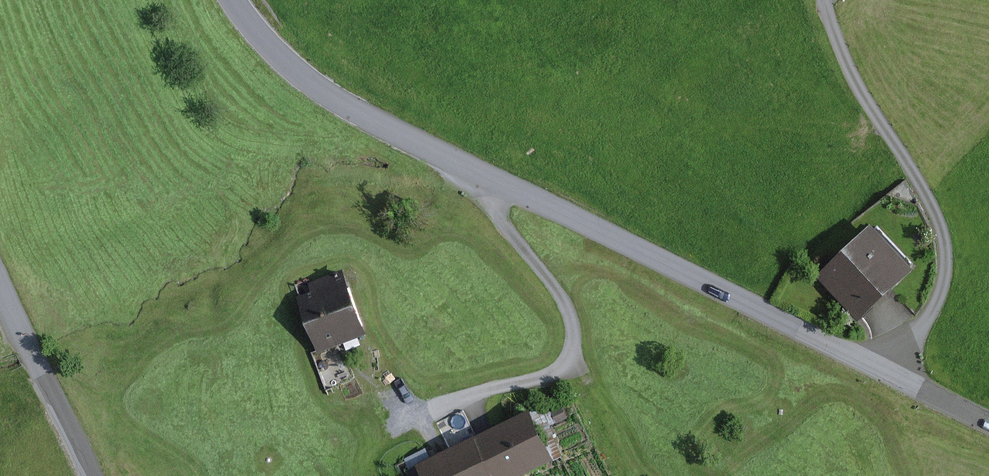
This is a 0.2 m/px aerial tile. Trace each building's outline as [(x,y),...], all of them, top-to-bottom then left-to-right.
[(870,225),(816,277),(858,321),(913,268),(870,225)] [(312,291),(297,296),(317,351),(366,334),(343,269),(309,281),(312,291)] [(357,379),(341,384),(345,399),(362,395),(357,379)] [(415,466),(420,475),(519,475),(553,459),(528,410),(415,466)]
